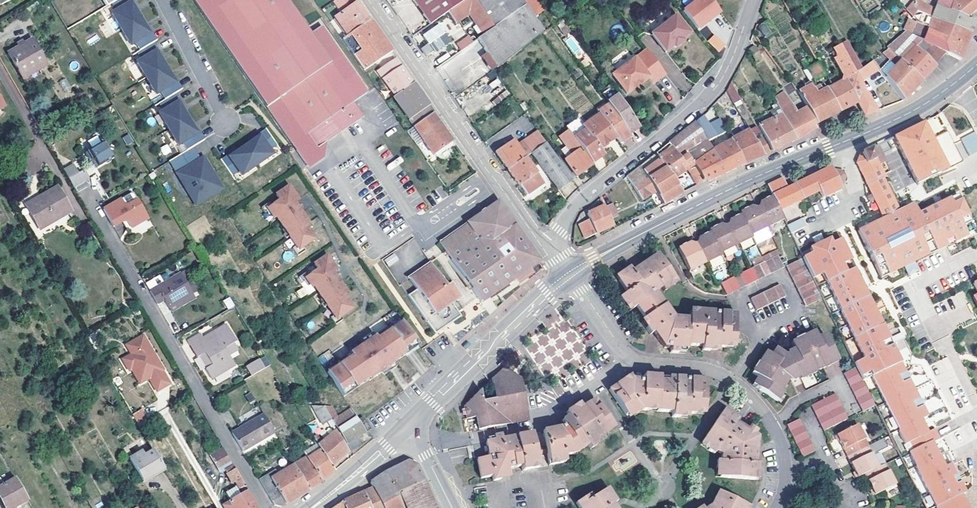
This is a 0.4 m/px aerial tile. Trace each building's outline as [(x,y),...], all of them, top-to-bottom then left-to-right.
[(111,5),(115,12),(111,15),(121,31),(140,19),(136,12),(132,5),(134,4),(132,0),(119,0),(111,5)] [(305,167),(324,154),(326,142),(362,117),(352,103),(367,93),(324,27),(311,35),(287,0),(191,0),(305,167)] [(347,36),(368,22),(352,0),(335,0),(333,1),(342,13),(334,18),(347,36)] [(447,12),(465,0),(411,0),(429,25),(447,12)] [(483,36),(495,27),(475,0),(465,0),(447,12),(455,24),(468,14),(483,36)] [(495,27),(483,36),(477,40),(486,53),(497,67),(543,32),(533,18),(544,10),(536,0),(475,0),(495,27)] [(699,29),(724,11),(715,0),(693,0),(683,8),(699,29)] [(921,14),(970,33),(972,30),(976,22),(950,11),(952,0),(938,0),(934,10),(916,0),(914,0),(905,10),(911,18),(917,12),(921,14)] [(976,0),(952,0),(950,11),(976,22),(976,21),(976,2),(976,0)] [(317,6),(320,10),(327,5),(324,1),(317,6)] [(921,14),(917,24),(928,30),(927,32),(953,43),(948,55),(960,60),(969,35),(970,33),(921,14)] [(689,33),(675,15),(651,34),(665,52),(672,46),(674,48),(683,41),(681,39),(689,33)] [(140,19),(121,31),(130,47),(134,44),(139,52),(153,43),(157,41),(151,32),(149,33),(144,26),(140,19)] [(566,26),(560,19),(555,22),(561,29),(566,26)] [(370,20),(368,22),(347,36),(341,40),(363,71),(392,51),(370,20)] [(906,29),(905,31),(910,34),(915,23),(909,20),(905,28),(906,29)] [(767,21),(759,27),(765,37),(774,30),(767,21)] [(915,49),(934,66),(945,54),(947,55),(948,55),(953,43),(927,32),(928,30),(917,24),(915,23),(910,34),(905,31),(887,47),(887,49),(902,63),(915,49)] [(421,50),(426,58),(433,52),(434,53),(449,43),(438,26),(422,37),(427,45),(421,50)] [(724,46),(713,35),(708,40),(719,50),(724,46)] [(565,40),(576,57),(582,53),(572,36),(565,40)] [(36,66),(38,69),(47,64),(32,38),(24,43),(18,47),(8,52),(21,75),(36,66)] [(460,51),(472,43),(468,38),(457,46),(460,51)] [(846,42),(840,45),(844,53),(850,50),(846,42)] [(136,64),(145,80),(165,68),(161,61),(157,54),(159,52),(153,43),(139,52),(136,54),(140,61),(136,64)] [(446,82),(470,65),(465,58),(474,52),(469,45),(436,69),(446,82)] [(844,53),(840,45),(832,49),(836,57),(833,59),(844,79),(856,74),(844,53)] [(650,52),(646,47),(633,56),(637,62),(650,52)] [(755,47),(749,51),(755,60),(760,57),(755,47)] [(902,63),(887,49),(882,54),(889,60),(880,70),(879,71),(902,102),(912,92),(922,82),(902,63)] [(936,67),(934,66),(915,49),(902,63),(922,82),(936,67)] [(850,50),(844,53),(856,74),(861,70),(850,50)] [(665,72),(650,52),(637,62),(633,56),(610,74),(624,93),(647,76),(651,82),(665,72)] [(480,58),(490,72),(497,67),(486,53),(480,58)] [(818,63),(825,76),(827,80),(836,75),(827,57),(818,63)] [(394,97),(412,84),(394,59),(376,72),(394,97)] [(861,81),(879,71),(880,70),(873,61),(861,70),(856,74),(844,79),(857,103),(864,117),(878,112),(861,81)] [(818,63),(807,68),(815,82),(825,76),(818,63)] [(23,78),(38,69),(36,66),(21,75),(23,78)] [(169,75),(165,68),(145,80),(155,96),(159,94),(164,101),(175,95),(182,90),(176,81),(174,82),(169,75)] [(815,82),(807,68),(804,70),(811,84),(815,82)] [(66,78),(59,81),(64,92),(71,89),(66,78)] [(844,79),(832,85),(845,110),(855,105),(857,103),(844,79)] [(433,112),(412,84),(394,97),(392,98),(412,127),(431,113),(433,112)] [(726,92),(736,108),(742,104),(730,84),(726,92)] [(798,91),(807,106),(817,125),(826,120),(840,113),(826,88),(821,90),(819,86),(814,89),(811,84),(798,91)] [(845,110),(832,85),(830,86),(826,88),(840,113),(845,110)] [(783,93),(774,97),(773,98),(782,115),(786,123),(796,140),(801,137),(816,129),(814,126),(804,108),(797,111),(793,105),(790,105),(783,93)] [(164,101),(158,105),(162,112),(157,115),(167,131),(187,119),(183,113),(178,105),(180,104),(175,95),(164,101)] [(607,104),(628,134),(638,126),(616,95),(606,102),(607,104)] [(597,112),(598,114),(614,136),(619,143),(629,136),(628,134),(607,104),(597,112)] [(807,106),(804,108),(814,126),(817,125),(807,106)] [(433,156),(452,142),(431,113),(412,127),(422,141),(433,156)] [(584,125),(599,147),(614,136),(598,114),(583,124),(584,125)] [(763,135),(786,123),(782,115),(758,125),(763,135)] [(571,134),(584,125),(583,124),(577,116),(564,125),(567,130),(571,134)] [(695,122),(702,133),(707,142),(726,131),(718,119),(707,126),(701,117),(695,122)] [(187,119),(167,131),(177,147),(181,144),(186,152),(191,149),(203,142),(197,132),(195,134),(191,126),(187,119)] [(532,125),(528,119),(516,127),(521,133),(532,125)] [(707,142),(702,133),(695,122),(668,144),(678,160),(687,155),(692,164),(712,150),(707,142)] [(796,140),(786,123),(763,135),(772,152),(773,152),(793,142),(796,140)] [(917,185),(946,170),(923,124),(893,138),(917,185)] [(584,125),(571,134),(591,163),(604,153),(599,147),(584,125)] [(422,141),(412,127),(406,131),(416,145),(422,141)] [(756,127),(749,130),(754,138),(760,135),(756,127)] [(571,134),(567,130),(559,137),(572,156),(564,161),(576,177),(592,164),(591,163),(571,134)] [(754,161),(764,156),(755,141),(754,138),(749,130),(731,140),(745,165),(754,161)] [(495,152),(508,170),(525,157),(526,159),(532,155),(535,152),(534,151),(538,148),(525,132),(517,138),(517,137),(495,152)] [(247,151),(260,170),(275,159),(272,155),(279,150),(276,145),(268,133),(259,140),(260,142),(253,147),(247,151)] [(959,140),(968,156),(976,151),(976,140),(973,133),(959,140)] [(122,137),(126,145),(133,142),(129,134),(122,137)] [(90,147),(101,142),(98,135),(87,140),(90,147)] [(762,138),(755,141),(764,156),(770,153),(762,138)] [(731,140),(712,150),(692,164),(703,182),(705,181),(707,180),(708,182),(730,172),(745,165),(731,140)] [(114,159),(105,142),(86,154),(91,161),(93,160),(98,169),(114,159)] [(535,152),(532,155),(559,191),(572,181),(545,143),(538,148),(534,151),(535,152)] [(160,147),(164,155),(171,152),(167,144),(160,147)] [(703,182),(692,164),(687,155),(678,160),(668,144),(655,154),(673,179),(687,170),(697,185),(703,182)] [(879,147),(872,151),(875,158),(883,154),(879,147)] [(171,161),(167,163),(174,176),(178,174),(187,189),(183,191),(193,208),(220,191),(210,175),(208,176),(206,172),(208,171),(201,159),(198,161),(191,149),(186,152),(171,161)] [(967,236),(944,189),(899,211),(882,178),(884,176),(879,166),(887,162),(883,154),(875,158),(872,151),(871,150),(860,155),(856,164),(871,196),(865,198),(868,204),(874,201),(883,220),(857,232),(880,279),(966,237),(967,236)] [(231,176),(235,182),(242,177),(245,181),(260,170),(247,151),(240,156),(233,161),(232,159),(223,165),(231,176)] [(673,179),(655,154),(639,166),(656,193),(663,205),(672,200),(680,195),(683,194),(673,179)] [(525,157),(508,170),(526,196),(543,183),(526,159),(525,157)] [(74,166),(64,171),(77,195),(91,187),(82,173),(79,174),(74,166)] [(642,201),(656,193),(639,166),(626,178),(642,201)] [(782,179),(767,187),(772,197),(779,212),(821,193),(824,199),(842,190),(844,182),(843,179),(846,178),(844,174),(841,173),(833,172),(831,169),(817,176),(810,179),(793,187),(787,190),(782,179)] [(270,202),(262,208),(265,213),(269,210),(275,218),(276,217),(287,232),(283,235),(286,239),(288,237),(294,246),(292,247),(298,256),(305,251),(303,247),(315,239),(306,225),(308,223),(302,214),(298,216),(291,205),(298,200),(289,187),(277,195),(280,201),(272,206),(270,202)] [(58,191),(56,188),(39,198),(38,196),(20,206),(26,218),(31,215),(25,206),(34,200),(36,203),(58,191)] [(31,215),(39,230),(55,220),(54,219),(70,211),(58,191),(36,203),(34,200),(25,206),(31,215)] [(128,224),(131,229),(149,219),(138,200),(134,193),(121,201),(108,208),(112,215),(107,218),(114,228),(123,223),(128,224)] [(783,220),(779,212),(772,197),(761,203),(760,208),(758,209),(767,228),(783,220)] [(468,223),(485,246),(514,226),(497,201),(467,222),(468,223)] [(604,207),(613,225),(621,221),(612,204),(604,207)] [(604,207),(587,214),(589,220),(578,225),(584,239),(596,234),(614,226),(613,225),(604,207)] [(740,213),(741,215),(751,236),(767,228),(758,209),(756,210),(752,207),(740,213)] [(71,213),(70,211),(54,219),(55,220),(39,230),(42,236),(60,226),(57,221),(71,213)] [(751,236),(741,215),(730,221),(730,225),(727,227),(737,246),(752,238),(751,236)] [(787,227),(791,235),(806,227),(802,220),(787,227)] [(485,246),(468,223),(439,243),(451,261),(472,290),(481,302),(490,296),(516,277),(539,261),(514,226),(485,246)] [(709,231),(710,233),(721,254),(737,246),(727,227),(725,227),(721,225),(709,231)] [(721,254),(710,233),(700,238),(698,244),(696,245),(706,264),(722,255),(721,254)] [(840,240),(802,259),(822,299),(825,305),(830,315),(867,296),(862,284),(855,288),(852,281),(858,278),(853,267),(844,271),(841,264),(845,261),(847,254),(840,240)] [(690,271),(706,264),(696,245),(694,246),(690,243),(678,249),(690,271)] [(284,261),(293,258),(291,251),(282,254),(284,261)] [(394,254),(385,259),(388,265),(397,260),(394,254)] [(737,315),(698,312),(698,316),(689,316),(689,320),(673,319),(654,293),(660,289),(663,292),(669,288),(667,284),(674,279),(657,254),(635,269),(631,272),(629,269),(622,273),(625,277),(618,282),(626,294),(618,299),(623,305),(627,302),(631,309),(635,307),(644,320),(649,327),(645,329),(649,335),(652,333),(663,348),(670,349),(670,353),(677,354),(677,349),(686,350),(687,346),(702,346),(702,351),(709,351),(709,347),(718,347),(725,348),(725,344),(734,344),(737,315)] [(779,256),(773,259),(779,271),(785,268),(779,256)] [(309,274),(302,279),(305,284),(309,282),(314,289),(316,288),(327,304),(323,306),(325,310),(327,309),(333,318),(331,319),(336,328),(344,323),(342,319),(354,311),(345,297),(348,295),(341,285),(338,288),(331,277),(338,272),(329,258),(317,266),(320,272),(312,278),(309,274)] [(773,259),(766,262),(772,274),(779,271),(773,259)] [(802,259),(785,267),(805,308),(822,299),(802,259)] [(472,290),(451,261),(448,263),(468,292),(472,290)] [(452,304),(456,301),(446,286),(429,262),(408,278),(417,291),(409,297),(435,335),(452,322),(460,316),(452,304)] [(764,263),(760,265),(766,277),(772,274),(766,262),(764,263)] [(760,265),(754,268),(760,280),(766,277),(760,265)] [(749,270),(747,271),(753,283),(760,280),(754,268),(749,270)] [(190,278),(186,271),(182,274),(185,280),(190,278)] [(747,271),(741,274),(747,286),(753,283),(747,271)] [(615,278),(618,282),(625,277),(622,273),(615,278)] [(185,280),(182,274),(150,292),(158,305),(164,301),(169,309),(193,294),(185,280)] [(741,274),(735,277),(741,289),(747,286),(741,274)] [(733,278),(729,280),(735,291),(741,289),(735,277),(733,278)] [(198,292),(190,278),(185,280),(193,294),(198,292)] [(667,284),(669,288),(677,283),(674,279),(667,284)] [(735,291),(729,280),(723,283),(728,295),(735,291)] [(450,283),(446,286),(456,301),(460,298),(450,283)] [(780,285),(752,299),(758,311),(786,297),(780,285)] [(230,296),(223,300),(228,309),(235,306),(230,296)] [(861,358),(853,362),(856,368),(862,381),(900,362),(892,346),(889,339),(887,335),(884,329),(877,315),(869,319),(866,312),(874,308),(868,297),(838,312),(861,358)] [(628,312),(631,309),(627,302),(623,305),(628,312)] [(477,314),(483,321),(490,316),(485,309),(477,314)] [(640,322),(645,329),(649,327),(644,320),(640,322)] [(352,358),(328,374),(330,376),(343,397),(369,381),(369,382),(382,373),(382,372),(395,364),(394,363),(420,346),(405,324),(378,342),(352,358)] [(893,324),(884,329),(887,335),(896,330),(893,324)] [(237,342),(227,325),(215,332),(225,349),(234,344),(237,342)] [(889,339),(892,346),(914,336),(910,329),(889,339)] [(553,367),(585,352),(575,330),(543,346),(553,367)] [(823,369),(837,362),(823,334),(816,337),(813,331),(790,343),(792,349),(786,352),(787,354),(782,356),(772,350),(768,356),(764,354),(750,375),(754,377),(750,384),(776,401),(782,392),(780,391),(787,379),(791,381),(798,377),(799,379),(814,372),(814,371),(822,367),(823,369)] [(225,349),(215,332),(203,339),(201,335),(188,342),(198,358),(199,357),(206,353),(213,366),(206,369),(212,379),(235,365),(229,356),(225,349)] [(143,335),(126,345),(132,354),(122,359),(129,371),(131,369),(138,366),(146,380),(149,378),(157,392),(170,384),(162,371),(163,370),(143,335)] [(376,339),(351,355),(352,358),(378,342),(376,339)] [(238,351),(234,344),(225,349),(229,356),(238,351)] [(206,353),(199,357),(206,369),(213,366),(206,353)] [(669,368),(668,378),(676,379),(677,368),(677,354),(670,353),(669,368)] [(265,357),(259,361),(264,369),(270,365),(265,357)] [(259,361),(248,367),(253,376),(264,369),(259,361)] [(906,470),(924,507),(931,507),(934,507),(965,507),(959,495),(963,492),(958,482),(953,485),(950,478),(955,476),(943,452),(936,455),(932,445),(938,442),(933,433),(927,436),(926,434),(920,420),(926,417),(922,408),(915,412),(912,405),(919,401),(909,381),(901,384),(898,378),(906,374),(900,362),(862,381),(864,385),(872,381),(897,431),(904,445),(908,443),(912,450),(907,452),(914,466),(906,470)] [(138,366),(131,369),(139,383),(146,380),(138,366)] [(521,380),(504,368),(490,381),(493,398),(482,400),(480,391),(464,407),(465,413),(466,419),(476,417),(479,430),(529,420),(521,380)] [(856,368),(843,374),(862,412),(874,407),(864,385),(862,381),(856,368)] [(671,417),(679,418),(679,413),(688,414),(695,414),(695,410),(704,411),(706,381),(676,379),(668,378),(668,383),(659,382),(659,378),(643,377),(642,381),(631,381),(624,385),(622,382),(609,391),(625,416),(632,411),(635,414),(640,411),(648,411),(648,407),(657,407),(657,412),(672,413),(671,417)] [(629,377),(622,382),(624,385),(631,381),(629,377)] [(847,420),(834,395),(822,400),(835,425),(847,420)] [(924,401),(928,412),(943,407),(939,396),(924,401)] [(588,450),(595,446),(592,442),(600,438),(605,434),(603,430),(610,425),(594,400),(590,403),(581,409),(573,414),(571,410),(565,414),(567,418),(560,423),(563,426),(557,430),(552,431),(542,433),(545,447),(547,455),(548,462),(557,460),(557,465),(565,463),(563,457),(574,455),(586,447),(588,450)] [(835,425),(822,400),(811,406),(823,431),(835,425)] [(573,414),(581,409),(578,405),(571,410),(573,414)] [(330,418),(323,407),(310,406),(321,423),(330,418)] [(330,418),(352,452),(363,444),(359,436),(366,432),(358,420),(351,409),(337,418),(330,407),(323,407),(330,418)] [(133,414),(139,425),(144,422),(138,411),(133,414)] [(627,419),(635,414),(632,411),(625,416),(627,419)] [(757,436),(754,434),(747,429),(736,421),(737,419),(731,414),(729,417),(722,412),(702,441),(709,446),(707,449),(714,453),(716,450),(721,454),(720,460),(716,460),(716,467),(720,468),(720,477),(754,479),(754,470),(759,471),(759,463),(755,463),(757,436)] [(273,430),(264,414),(231,433),(242,452),(267,437),(265,434),(273,430)] [(362,417),(358,420),(366,432),(370,430),(362,417)] [(814,451),(798,420),(786,426),(802,457),(814,451)] [(613,429),(610,425),(603,430),(605,434),(613,429)] [(836,435),(847,456),(868,445),(858,425),(836,435)] [(313,437),(317,443),(332,467),(348,452),(335,431),(321,443),(315,435),(313,437)] [(529,443),(533,442),(532,435),(525,436),(526,441),(529,443)] [(499,477),(508,475),(508,471),(521,468),(522,472),(538,469),(536,457),(535,450),(533,442),(529,443),(526,441),(525,436),(502,441),(495,442),(485,445),(486,449),(487,455),(488,459),(477,461),(481,480),(491,478),(492,483),(500,481),(499,477)] [(592,442),(595,446),(602,441),(600,438),(592,442)] [(304,452),(307,457),(311,464),(322,482),(335,472),(332,467),(317,443),(304,452)] [(868,445),(847,456),(857,477),(864,473),(879,466),(868,445)] [(536,457),(547,455),(545,447),(535,450),(536,457)] [(222,467),(231,462),(223,448),(210,456),(218,469),(222,467)] [(143,482),(165,469),(154,451),(145,456),(142,452),(130,459),(143,482)] [(307,457),(301,461),(305,468),(311,464),(307,457)] [(291,460),(275,470),(278,474),(294,465),(291,460)] [(301,461),(294,465),(309,491),(310,491),(322,482),(311,464),(305,468),(301,461)] [(224,470),(233,465),(231,462),(222,467),(224,470)] [(416,466),(409,463),(404,465),(384,474),(370,483),(373,488),(382,506),(397,499),(395,495),(400,493),(406,507),(435,507),(416,466)] [(895,484),(885,463),(879,466),(864,473),(875,495),(895,484)] [(247,492),(248,491),(233,465),(224,470),(236,491),(239,489),(243,494),(247,492)] [(267,495),(274,507),(279,507),(282,507),(286,506),(309,491),(294,465),(278,474),(275,470),(267,474),(277,490),(267,495)] [(0,488),(0,502),(3,507),(15,507),(28,501),(16,479),(3,486),(0,488)] [(370,507),(406,507),(400,493),(395,495),(397,499),(382,506),(373,488),(363,493),(370,507)] [(609,488),(605,490),(610,497),(613,495),(609,488)] [(232,489),(225,493),(230,502),(237,497),(232,489)] [(580,507),(617,507),(614,504),(617,502),(613,495),(610,497),(605,490),(593,498),(590,494),(577,502),(580,507)] [(746,504),(719,491),(711,504),(706,507),(744,507),(746,504)] [(247,492),(243,494),(237,497),(230,502),(223,506),(224,507),(257,507),(247,492)] [(344,507),(370,507),(363,493),(342,503),(344,507)]
